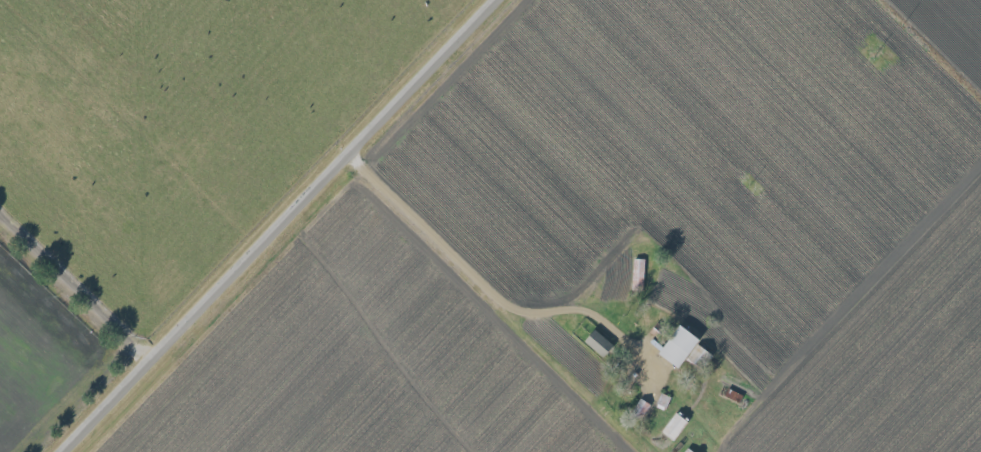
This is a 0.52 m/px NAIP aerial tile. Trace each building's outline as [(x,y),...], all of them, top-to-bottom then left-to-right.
[(699,340),(679,324),(657,352),(676,367),(699,340)] [(584,340),(601,356),(612,345),(594,328),(584,340)] [(686,359),(697,365),(705,350),(695,344),(686,359)] [(671,440),(687,422),(676,413),(660,430),(671,440)]
